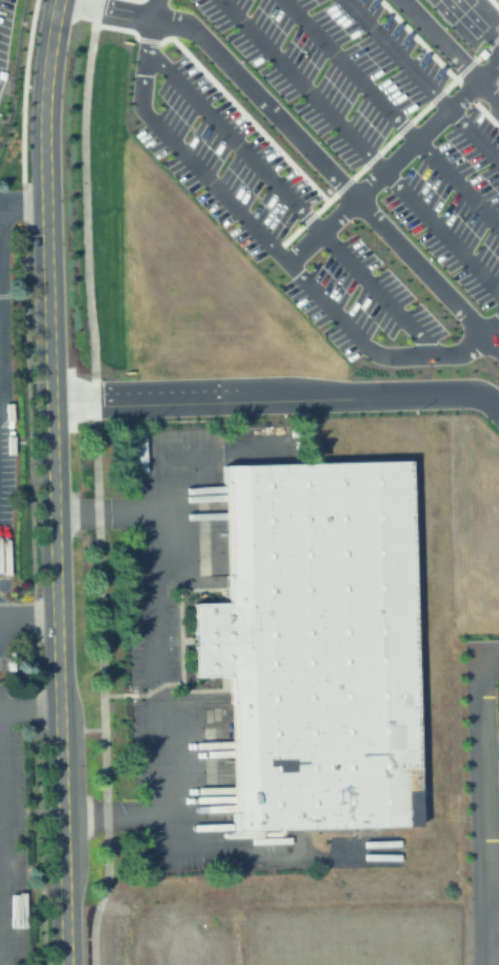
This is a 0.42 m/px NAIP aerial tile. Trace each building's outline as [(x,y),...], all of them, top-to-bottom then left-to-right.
[(219,466),(405,460),(418,833),(229,839),(223,674),(191,675),(189,604),(223,603),(219,466)]
